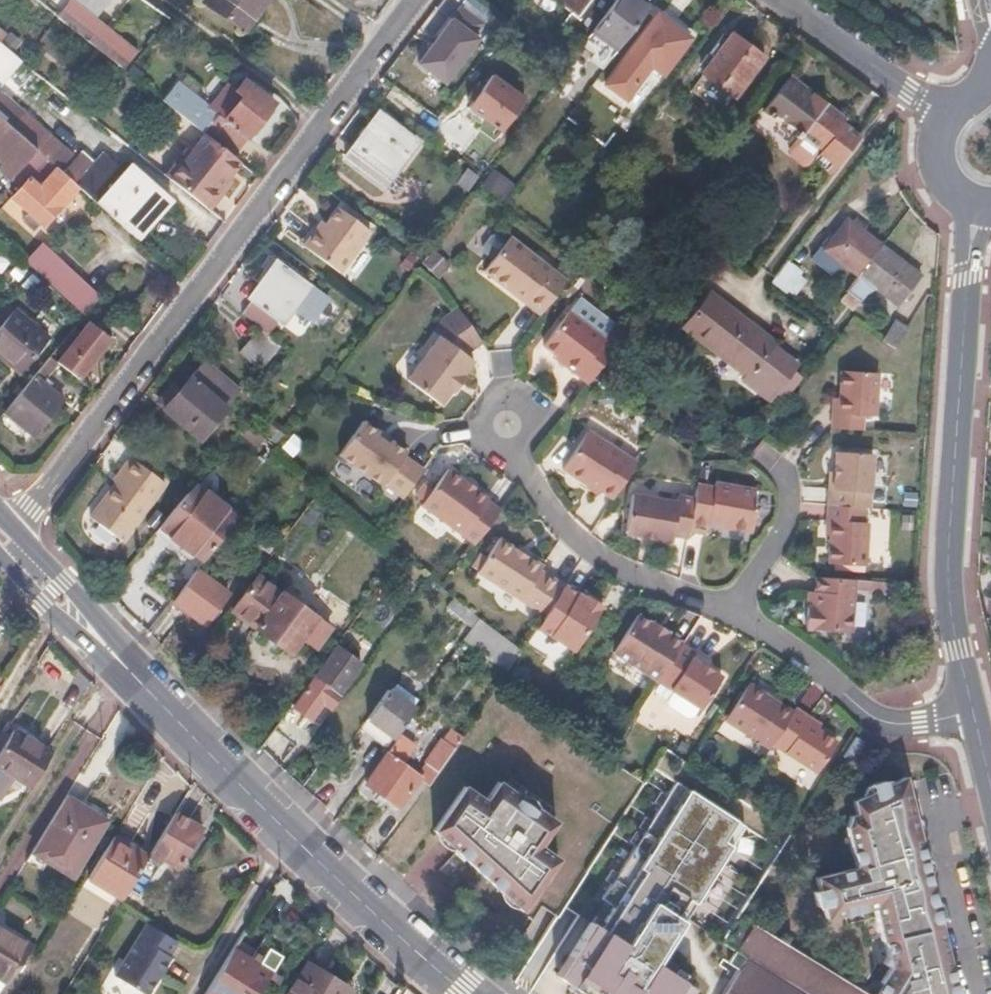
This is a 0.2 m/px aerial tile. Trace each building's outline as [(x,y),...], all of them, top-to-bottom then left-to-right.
[(57,16),(124,69),(139,49),(98,17),(111,0),(71,0),(57,16)] [(240,29),(261,0),(201,0),(240,29)] [(573,17),(586,0),(551,0),(573,17)] [(641,0),(614,0),(586,36),(611,54),(615,48),(648,5),(641,0)] [(459,5),(417,61),(443,81),(477,36),(470,31),(479,19),(459,5)] [(689,37),(658,13),(624,56),(605,80),(625,96),(644,72),(650,64),(661,72),(689,37)] [(762,53),(731,29),(701,69),(732,93),(762,53)] [(19,61),(0,44),(0,84),(19,61)] [(525,98),(493,74),(481,90),(476,86),(469,95),(474,99),(470,105),(501,129),(525,98)] [(798,81),(788,74),(763,108),(770,114),(774,109),(787,120),(811,88),(799,79),(798,81)] [(179,82),(163,100),(193,124),(205,134),(233,156),(250,133),(253,136),(273,110),(272,101),(243,78),(239,85),(236,89),(231,85),(227,83),(210,106),(179,82)] [(811,88),(787,120),(798,129),(796,132),(800,135),(792,146),(793,152),(804,160),(811,160),(830,174),(861,132),(840,117),(844,113),(811,88)] [(44,157),(61,172),(72,159),(0,95),(0,118),(44,157)] [(414,141),(379,112),(345,156),(381,184),(414,141)] [(13,176),(14,174),(22,181),(30,173),(44,157),(0,118),(0,165),(13,176)] [(241,162),(233,156),(205,134),(169,178),(205,206),(241,162)] [(44,157),(30,173),(22,181),(11,194),(29,211),(23,218),(35,229),(41,221),(44,224),(77,186),(61,172),(44,157)] [(168,199),(129,164),(95,202),(134,237),(168,199)] [(318,230),(314,227),(302,243),(334,267),(364,226),(336,206),(324,222),(318,230)] [(848,218),(826,246),(856,270),(879,242),(848,218)] [(324,222),(319,219),(314,227),(318,230),(324,222)] [(492,258),(484,268),(513,290),(516,285),(545,307),(568,278),(510,234),(506,240),(492,258)] [(492,258),(506,240),(499,235),(492,235),(484,246),(485,252),(492,258)] [(100,294),(40,240),(24,258),(85,313),(100,294)] [(919,274),(881,244),(849,285),(862,295),(873,281),(898,301),(919,274)] [(277,257),(269,251),(260,263),(268,269),(277,257)] [(277,257),(268,269),(247,296),(278,320),(288,307),(307,281),(277,257)] [(327,298),(307,281),(288,307),(309,322),(327,298)] [(516,285),(513,290),(541,312),(545,307),(516,285)] [(711,290),(683,324),(747,375),(744,379),(768,399),(777,388),(795,365),(799,361),(711,290)] [(614,322),(580,297),(544,345),(557,355),(577,371),(575,375),(587,384),(592,377),(610,354),(625,333),(613,324),(614,322)] [(432,330),(438,335),(404,379),(437,405),(448,391),(450,393),(464,375),(462,374),(471,362),(463,355),(466,351),(481,341),(455,306),(443,316),(432,330)] [(0,327),(0,355),(19,373),(50,337),(16,308),(0,327)] [(90,319),(58,360),(61,362),(80,377),(111,337),(90,319)] [(907,326),(894,319),(882,341),(894,347),(907,326)] [(258,324),(237,347),(256,363),(277,339),(258,324)] [(58,360),(52,354),(6,410),(34,433),(65,397),(50,385),(54,380),(49,376),(61,362),(58,360)] [(557,355),(554,359),(575,375),(577,371),(557,355)] [(166,401),(162,405),(195,434),(236,385),(205,358),(181,384),(166,401)] [(803,371),(795,365),(777,388),(784,394),(803,371)] [(851,368),(848,392),(847,407),(840,406),(838,424),(871,426),(872,412),(883,413),(887,371),(851,368)] [(158,394),(166,401),(181,384),(173,377),(158,394)] [(848,392),(842,392),(840,406),(847,407),(848,392)] [(363,413),(338,447),(380,481),(382,479),(400,494),(422,465),(404,451),(407,447),(391,435),(388,439),(377,430),(380,426),(363,413)] [(636,457),(587,424),(561,463),(598,488),(600,486),(612,494),(636,457)] [(380,426),(377,430),(388,439),(391,435),(380,426)] [(835,451),(834,473),(833,488),(828,488),(827,503),(864,506),(869,506),(873,454),(835,451)] [(163,481),(130,459),(89,520),(122,542),(163,481)] [(447,460),(418,497),(472,538),(499,504),(490,497),(491,495),(475,482),(473,484),(462,475),(463,473),(447,460)] [(463,473),(462,475),(473,484),(475,482),(476,480),(465,471),(463,473)] [(191,483),(188,487),(158,526),(203,561),(235,517),(191,483)] [(713,487),(694,483),(692,500),(686,531),(705,535),(707,524),(708,519),(720,521),(719,526),(751,532),(755,506),(753,506),(756,491),(714,483),(713,487)] [(676,504),(630,496),(623,536),(670,545),(672,537),(685,539),(686,531),(692,500),(677,497),(676,504)] [(831,520),(829,534),(827,561),(865,564),(868,522),(863,522),(864,506),(827,503),(826,520),(831,520)] [(496,533),(475,565),(542,611),(560,583),(537,567),(540,563),(496,533)] [(227,593),(195,572),(172,604),(204,626),(227,593)] [(819,576),(817,592),(816,608),(809,607),(808,629),(852,633),(856,579),(819,576)] [(325,624),(257,577),(232,612),(292,653),(302,638),(311,644),(325,624)] [(580,597),(560,583),(542,611),(535,622),(570,646),(598,603),(583,593),(580,597)] [(448,590),(440,603),(465,624),(474,611),(448,590)] [(817,592),(810,591),(809,607),(816,608),(817,592)] [(649,618),(636,610),(609,649),(653,678),(678,640),(680,638),(664,628),(666,625),(651,615),(649,618)] [(465,624),(458,635),(502,671),(518,648),(474,611),(465,624)] [(363,649),(340,634),(299,696),(321,710),(363,649)] [(690,648),(678,640),(653,678),(695,707),(718,674),(700,662),(687,654),(690,648)] [(690,648),(687,654),(700,662),(703,656),(690,648)] [(790,709),(744,679),(721,715),(767,744),(769,741),(790,709)] [(413,704),(385,686),(366,715),(393,734),(413,704)] [(792,704),(790,709),(769,741),(808,765),(827,734),(814,726),(802,718),(805,712),(792,704)] [(805,712),(802,718),(814,726),(817,720),(805,712)] [(283,721),(277,729),(289,736),(294,729),(283,721)] [(462,730),(449,722),(416,771),(419,773),(429,780),(462,730)] [(11,727),(0,744),(0,771),(26,788),(50,750),(11,727)] [(305,735),(294,729),(289,736),(300,743),(305,735)] [(416,741),(400,730),(365,782),(398,804),(419,773),(416,771),(402,761),(416,741)] [(867,741),(855,733),(841,754),(855,763),(867,741)] [(872,905),(879,939),(882,939),(885,954),(881,961),(887,965),(878,980),(881,982),(873,993),(956,993),(949,965),(942,967),(939,955),(946,953),(926,869),(918,871),(916,859),(923,857),(916,828),(913,829),(910,817),(913,816),(903,775),(884,783),(883,779),(869,782),(871,789),(851,798),(854,812),(847,813),(844,825),(854,865),(814,875),(817,887),(811,889),(815,904),(820,903),(824,916),(872,905)] [(461,786),(430,830),(454,852),(455,849),(465,856),(462,859),(519,910),(556,857),(537,845),(553,820),(495,781),(483,800),(461,786)] [(661,976),(748,828),(687,792),(604,934),(590,926),(555,985),(571,993),(688,993),(689,992),(661,976)] [(105,820),(63,795),(34,842),(75,868),(105,820)] [(200,828),(173,811),(147,854),(126,889),(138,896),(143,889),(148,892),(168,860),(177,865),(183,856),(187,859),(198,842),(193,839),(200,828)] [(131,850),(112,838),(88,877),(120,899),(126,889),(147,854),(134,845),(131,850)] [(455,849),(454,852),(462,859),(465,856),(455,849)] [(923,857),(916,859),(918,871),(926,869),(923,857)] [(739,914),(723,940),(748,956),(724,993),(868,993),(739,914)] [(145,924),(112,976),(141,993),(146,993),(159,972),(155,969),(164,954),(166,955),(175,943),(151,928),(145,924)] [(0,929),(0,978),(7,983),(30,947),(0,929)] [(237,944),(206,993),(256,993),(271,970),(251,959),(254,954),(237,944)] [(946,953),(939,955),(942,967),(949,965),(946,953)] [(166,955),(164,954),(155,969),(159,972),(169,957),(166,955)] [(251,959),(271,970),(273,966),(254,954),(251,959)] [(309,960),(289,993),(342,993),(348,984),(309,960)] [(878,980),(869,993),(873,993),(881,982),(878,980)] [(348,984),(342,993),(350,993),(354,988),(348,984)]
